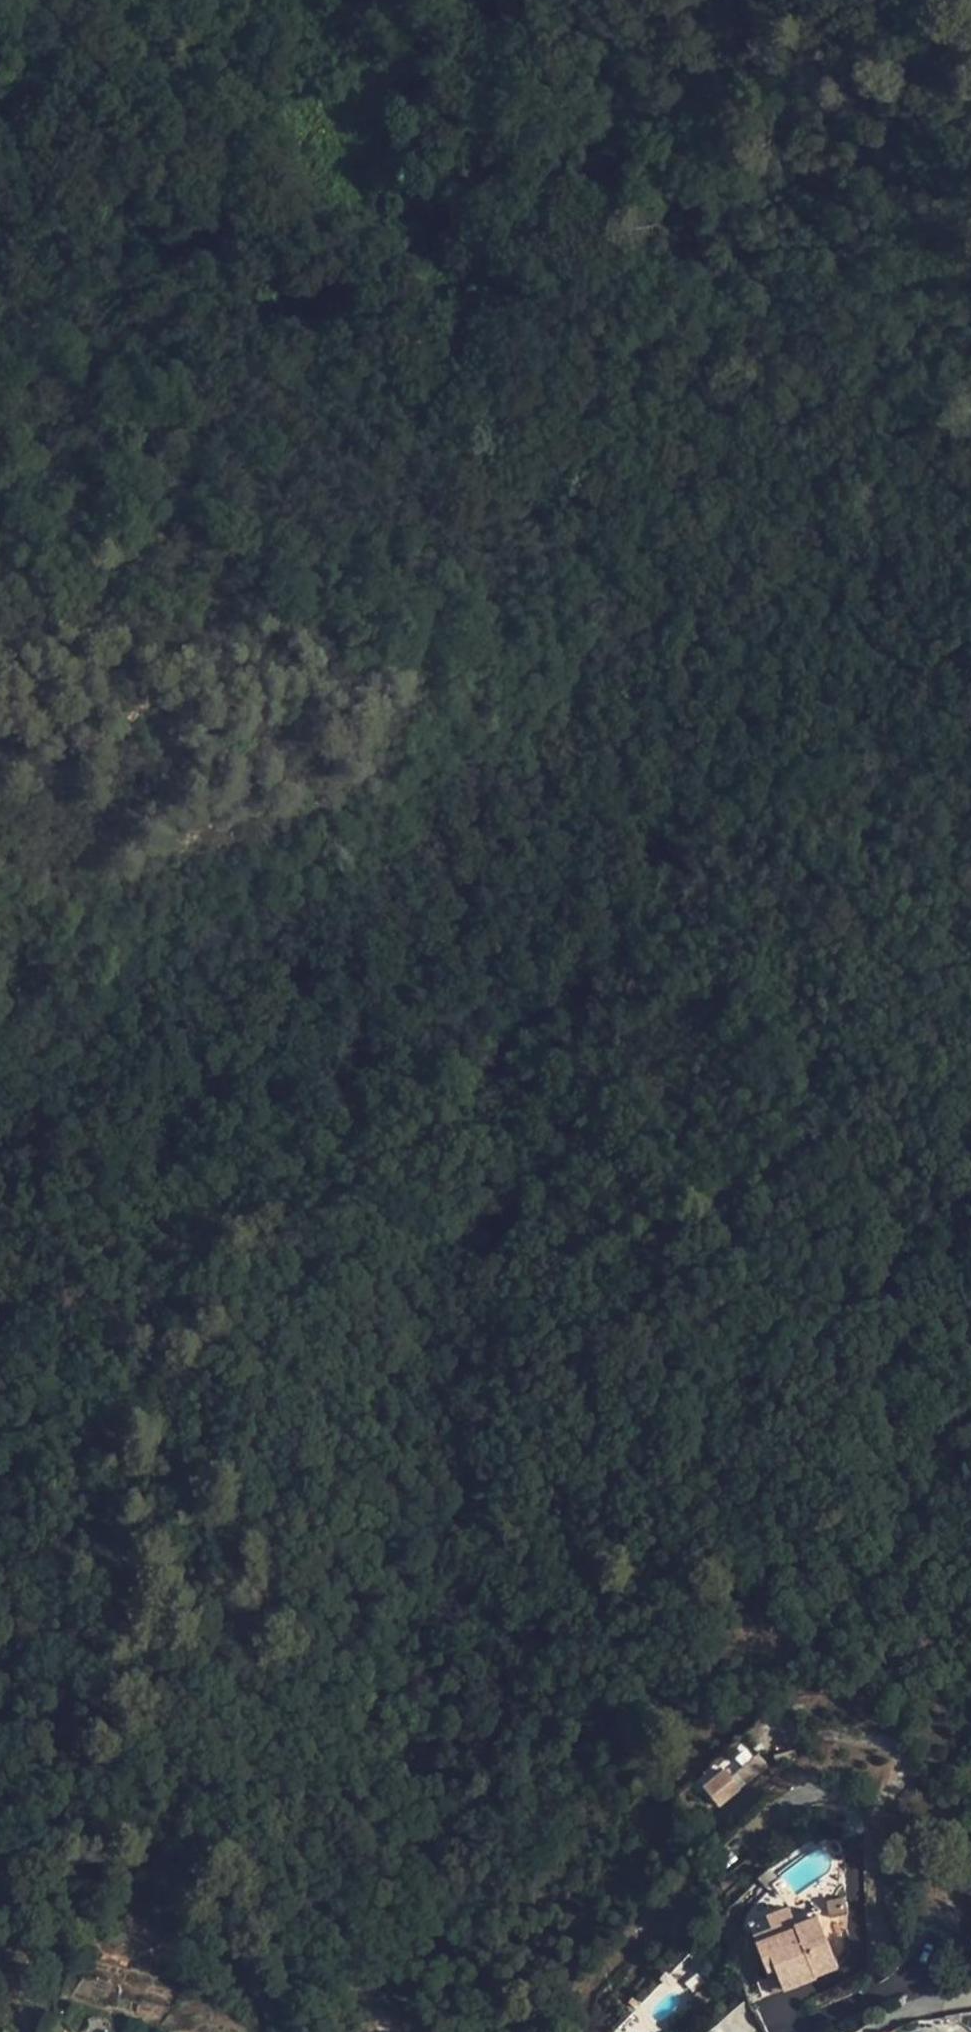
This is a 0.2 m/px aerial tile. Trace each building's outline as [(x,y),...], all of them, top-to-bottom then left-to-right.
[(699,1776),(716,1803),(763,1773),(746,1746),(699,1776)] [(845,1898),(828,1902),(830,1917),(848,1912),(845,1898)] [(785,1922),(794,1919),(790,1908),(769,1917),(776,1937),(789,1932),(785,1922)] [(769,1917),(751,1924),(768,1971),(776,1967),(784,1989),(815,1978),(814,1976),(838,1967),(816,1910),(794,1919),(785,1922),(789,1932),(776,1937),(769,1917)] [(784,1989),(776,1967),(768,1971),(767,1971),(775,1992),(784,1989)] [(634,2007),(639,2002),(634,1998),(630,2003),(634,2007)]
